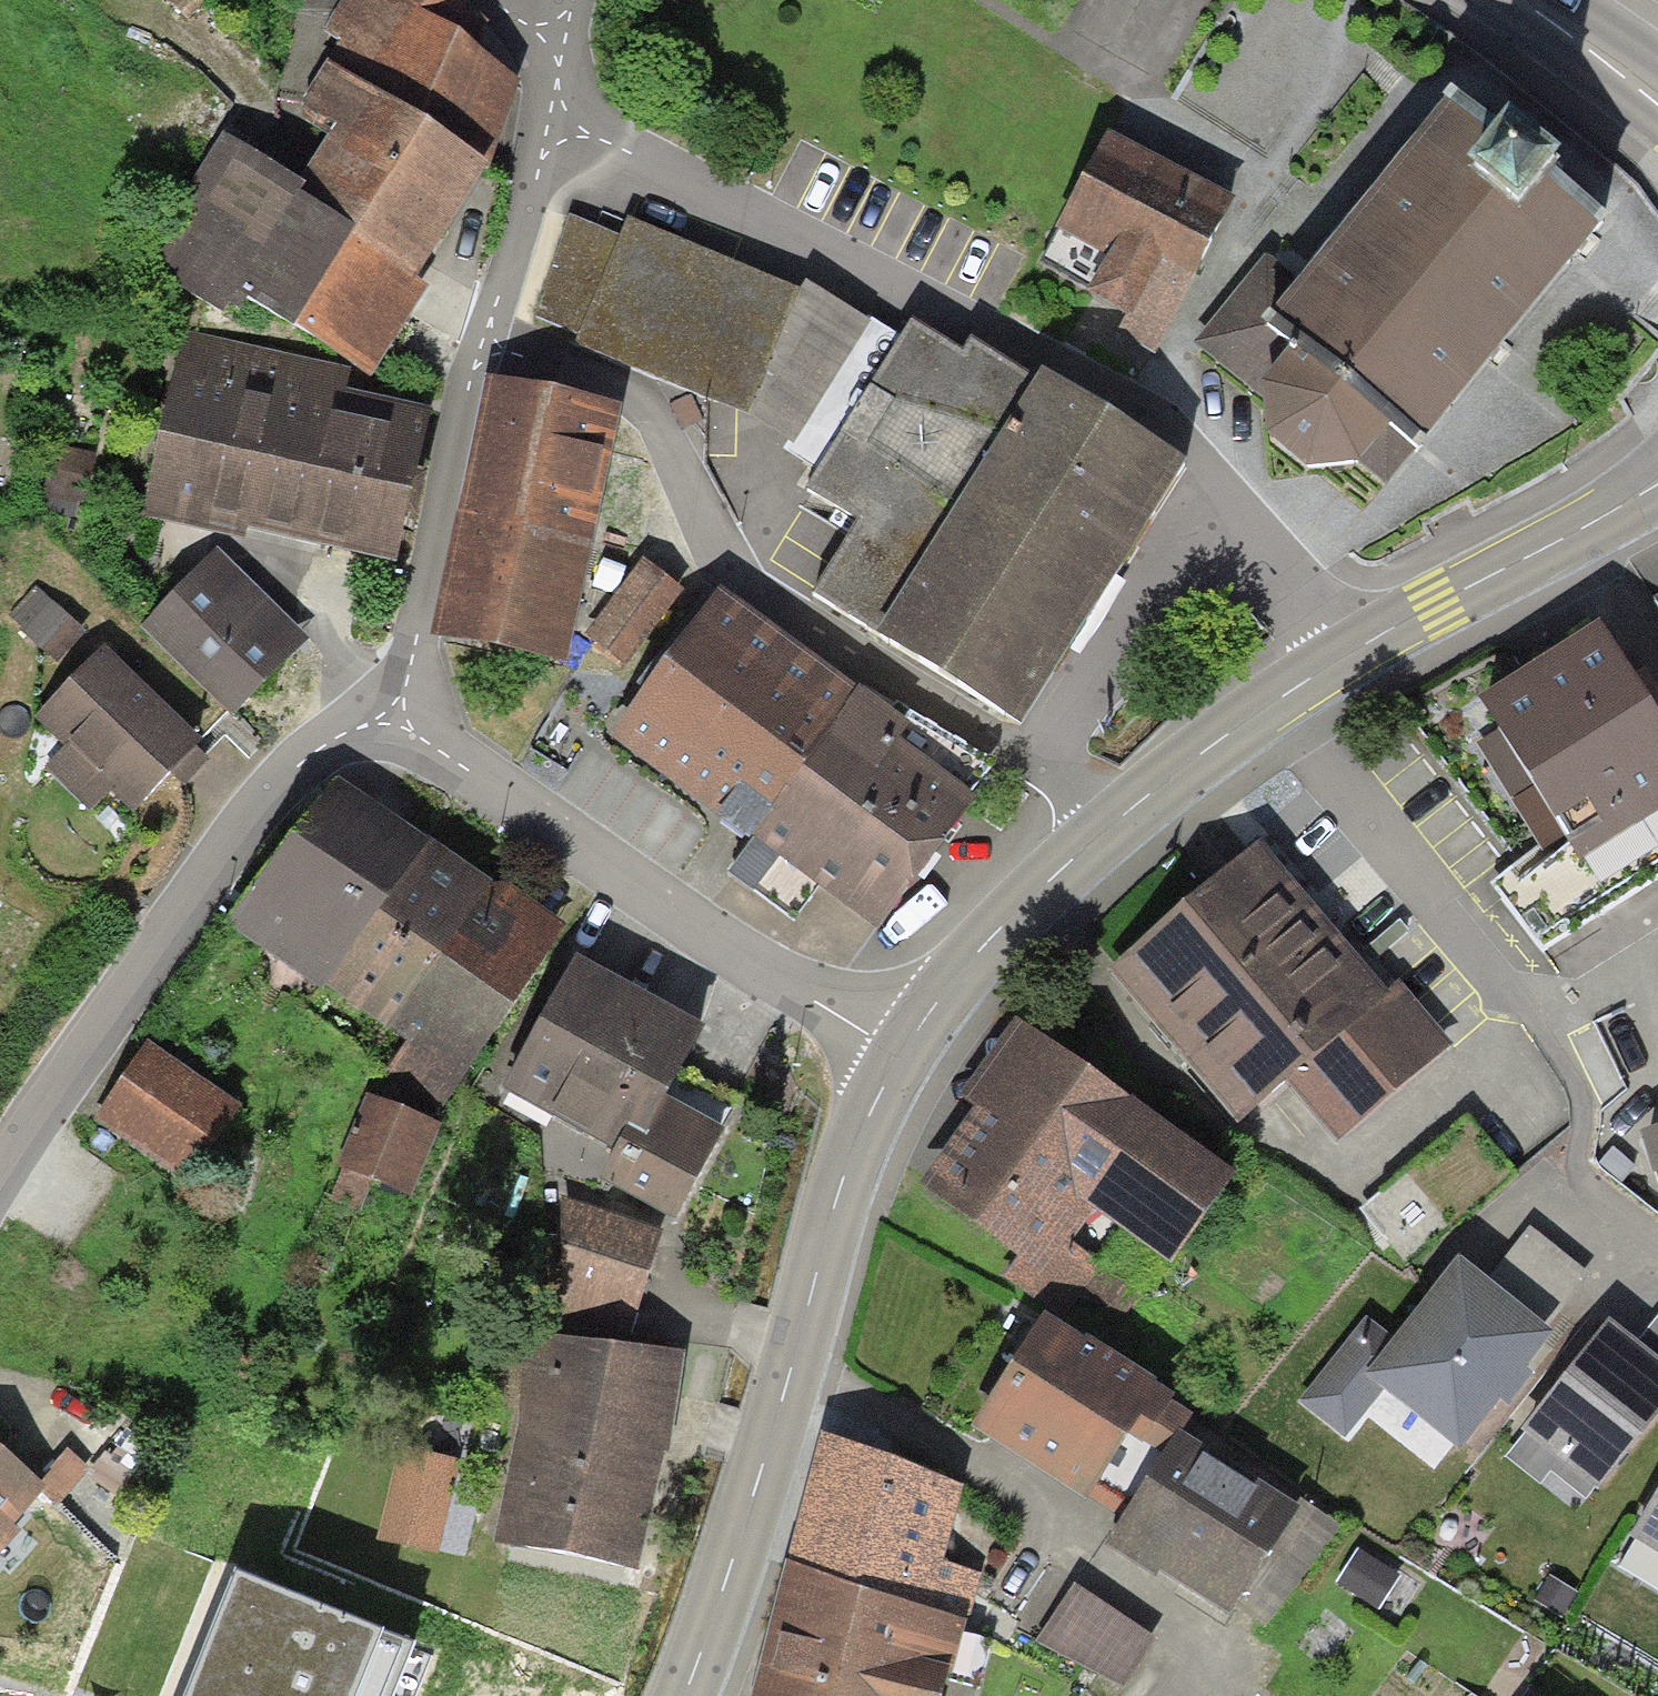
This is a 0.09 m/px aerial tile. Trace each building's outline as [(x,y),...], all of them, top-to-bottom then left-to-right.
[(328,65),(488,168),(518,84),(473,46),(485,23),(460,0),(340,0),(324,27),(342,42),(328,65)] [(247,301),(368,379),(427,289),(415,281),(488,168),(328,65),(295,115),(329,136),(298,184),(222,135),(139,264),(222,317),(230,306),(240,312),(247,301)] [(1504,138),(1452,96),(1298,284),(1264,256),(1189,348),(1260,405),(1267,445),(1305,476),(1362,470),(1384,488),(1421,442),(1424,444),(1606,222),(1554,180),(1561,172),(1510,131),(1504,138)] [(1236,206),(1108,135),(1055,229),(1107,258),(1086,296),(1091,299),(1071,334),(1136,371),(1146,354),(1151,357),(1236,206)] [(536,316),(577,335),(620,237),(569,215),(536,316)] [(746,417),(799,292),(627,219),(620,237),(577,335),(574,343),(746,417)] [(806,283),(799,292),(746,417),(788,443),(865,323),(806,283)] [(869,317),(865,323),(788,443),(783,451),(816,473),(901,340),(869,317)] [(1186,467),(1041,375),(1035,385),(970,344),(963,355),(912,323),(901,340),(816,473),(805,491),(860,526),(815,595),(878,635),(876,639),(1019,729),(1186,467)] [(349,371),(182,333),(140,517),(244,540),(246,530),(316,546),(395,564),(430,410),(345,390),(349,371)] [(623,408),(485,379),(430,637),(568,666),(623,408)] [(310,642),(217,550),(141,626),(234,719),(310,642)] [(682,591),(644,562),(585,637),(623,667),(682,591)] [(67,675),(98,645),(34,587),(7,615),(67,675)] [(858,695),(719,591),(665,663),(608,739),(748,842),(750,839),(858,695)] [(1601,622),(1480,696),(1562,831),(1495,883),(1544,952),(1657,878),(1657,714),(1646,695),(1601,622)] [(202,745),(104,647),(34,717),(65,747),(44,768),(90,814),(110,793),(132,815),(171,776),(183,765),(197,751),(202,745)] [(911,728),(861,691),(858,695),(750,839),(879,934),(963,822),(977,802),(899,744),(911,728)] [(209,764),(197,751),(183,765),(171,776),(184,788),(209,764)] [(328,990),(431,845),(339,782),(226,925),(323,995),(328,990)] [(388,1034),(493,890),(431,845),(328,990),(388,1034)] [(1384,995),(1258,846),(1107,972),(1239,1129),(1289,1088),(1337,1145),(1453,1047),(1399,983),(1384,995)] [(500,879),(493,890),(388,1034),(405,1045),(384,1075),(434,1111),(567,927),(500,879)] [(705,1033),(575,961),(503,1092),(615,1153),(598,1183),(676,1225),(726,1134),(667,1102),(705,1033)] [(1234,1177),(1015,1020),(959,1097),(977,1110),(919,1191),(1018,1262),(1005,1280),(1062,1321),(1081,1296),(1103,1265),(1073,1244),(1094,1214),(1169,1268),(1234,1177)] [(244,1107),(146,1044),(96,1121),(194,1184),(244,1107)] [(439,1126),(365,1097),(337,1167),(411,1197),(439,1126)] [(1641,1136),(1655,1177),(1657,1176),(1657,1130),(1641,1136)] [(663,1237),(564,1199),(561,1304),(633,1326),(663,1237)] [(1530,1229),(1487,1283),(1546,1330),(1589,1276),(1530,1229)] [(1487,1283),(1457,1260),(1394,1341),(1365,1318),(1298,1403),(1345,1440),(1382,1393),(1461,1455),(1501,1404),(1509,1410),(1535,1377),(1527,1371),(1554,1336),(1546,1330),(1487,1283)] [(1106,1261),(1103,1265),(1081,1296),(1118,1321),(1142,1286),(1106,1261)] [(1161,1388),(1045,1315),(971,1432),(1054,1483),(1086,1503),(1126,1440),(1144,1450),(1147,1446),(1163,1456),(1178,1432),(1183,1435),(1193,1419),(1172,1406),(1175,1401),(1159,1391),(1161,1388)] [(1637,1345),(1646,1352),(1657,1362),(1657,1319),(1637,1345)] [(1609,1323),(1522,1431),(1524,1434),(1594,1489),(1599,1494),(1657,1420),(1657,1362),(1646,1352),(1637,1345),(1609,1323)] [(685,1360),(537,1332),(496,1548),(644,1576),(685,1360)] [(1183,1435),(1178,1432),(1163,1456),(1103,1548),(1155,1581),(1160,1574),(1167,1579),(1230,1619),(1300,1510),(1183,1435)] [(1585,1500),(1594,1489),(1524,1434),(1506,1458),(1541,1486),(1551,1473),(1585,1500)] [(801,1505),(784,1566),(966,1625),(979,1580),(942,1569),(960,1491),(819,1440),(801,1505)] [(463,1459),(399,1443),(376,1536),(440,1552),(463,1459)] [(0,1447),(0,1554),(21,1531),(15,1526),(44,1494),(34,1485),(38,1481),(0,1447)] [(88,1468),(67,1450),(38,1481),(34,1485),(44,1494),(57,1504),(88,1468)] [(1630,1539),(1657,1556),(1657,1493),(1630,1539)] [(1400,1579),(1358,1551),(1336,1584),(1378,1612),(1400,1579)] [(784,1566),(750,1695),(949,1695),(966,1625),(784,1566)] [(234,1573),(185,1695),(391,1695),(412,1644),(234,1573)] [(1579,1596),(1550,1578),(1534,1602),(1563,1621),(1579,1596)] [(1156,1642),(1074,1586),(1035,1642),(1125,1689),(1156,1642)]
